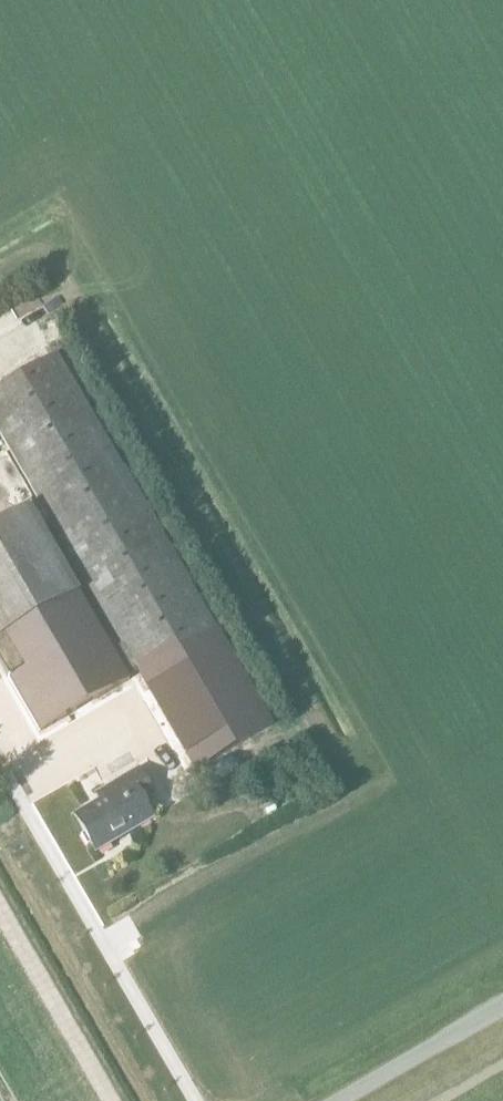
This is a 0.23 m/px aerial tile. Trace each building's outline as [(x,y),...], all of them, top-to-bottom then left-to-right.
[(179,745),(195,772),(271,727),(55,353),(0,385),(0,436),(179,745)] [(38,731),(126,680),(25,506),(0,521),(0,666),(38,731)] [(72,817),(93,853),(151,819),(141,801),(151,795),(137,770),(94,794),(98,802),(72,817)] [(72,779),(78,791),(91,785),(85,772),(72,779)]
